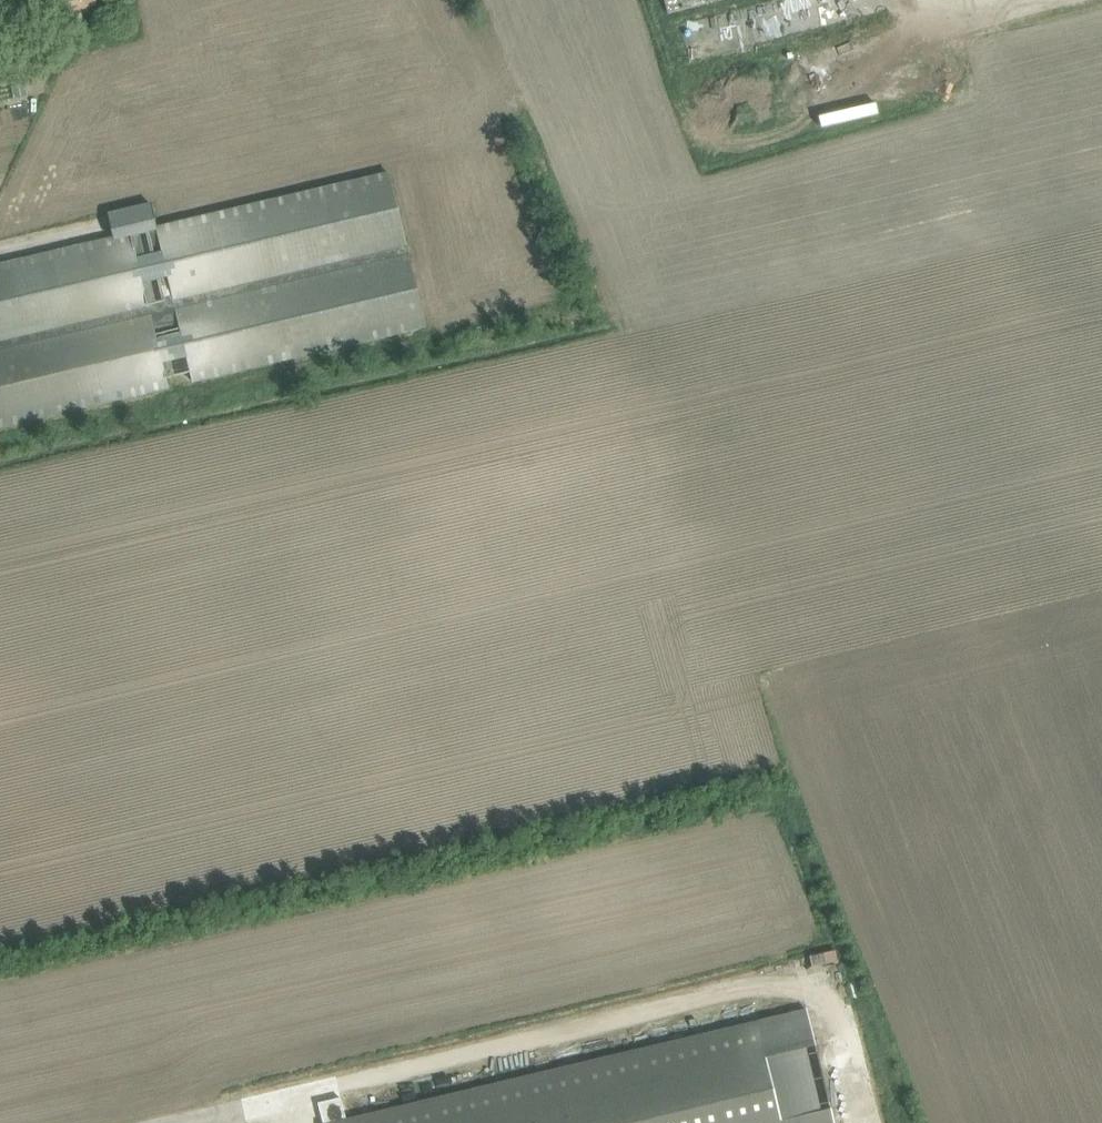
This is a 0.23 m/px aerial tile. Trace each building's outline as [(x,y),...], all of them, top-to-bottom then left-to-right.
[(65,15),(79,12),(79,16),(89,14),(88,10),(98,8),(96,0),(61,0),(65,15)] [(668,14),(721,0),(665,0),(668,14)] [(181,330),(193,382),(426,327),(390,174),(0,265),(0,428),(170,388),(158,335),(181,330)] [(520,1076),(346,1119),(341,1098),(318,1103),(323,1122),(834,1122),(806,1008),(520,1076)]
